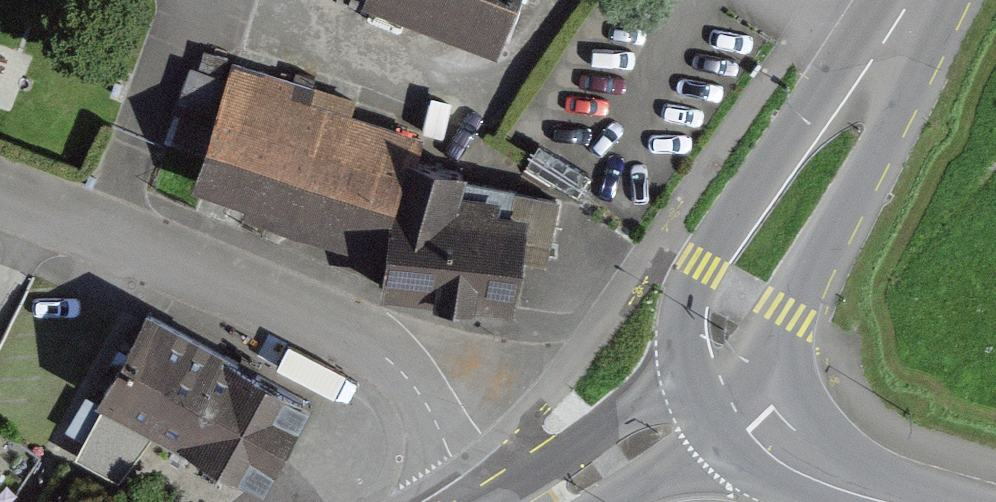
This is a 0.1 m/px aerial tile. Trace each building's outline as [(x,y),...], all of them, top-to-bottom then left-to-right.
[(513,36),(527,0),(416,0),(513,36)] [(207,146),(235,52),(203,43),(175,136),(207,146)] [(373,78),(247,45),(202,164),(261,186),(257,201),(400,247),(396,277),(530,295),(537,197),(514,193),(520,167),(432,141),(441,117),(367,94),(373,78)] [(267,482),(311,397),(145,311),(101,397),(267,482)] [(11,442),(0,435),(0,458),(11,442)]
